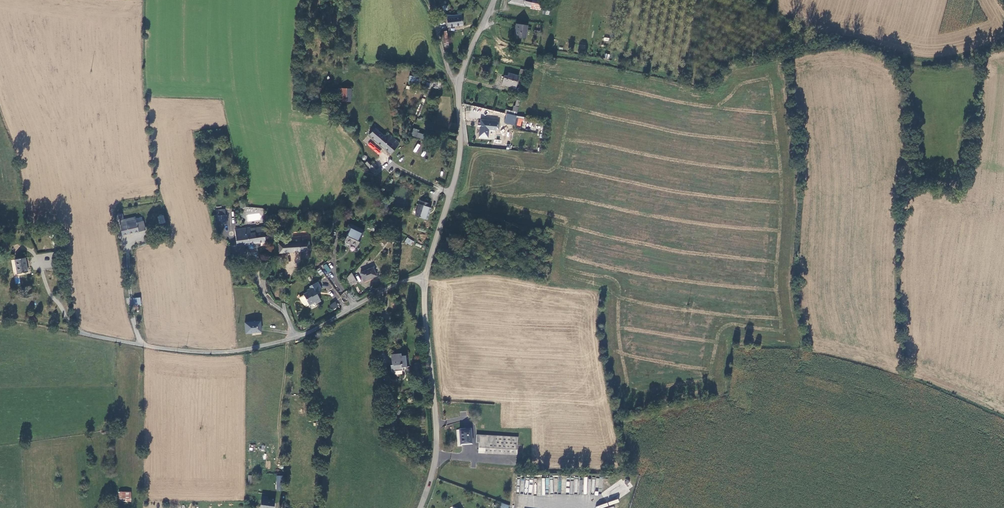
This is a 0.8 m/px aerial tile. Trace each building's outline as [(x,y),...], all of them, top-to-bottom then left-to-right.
[(524,5),(530,6),(530,7),(540,10),(541,9),(542,1),(543,0),(526,0),(524,5)] [(460,15),(447,18),(448,28),(462,25),(460,15)] [(526,38),(527,26),(516,24),(514,37),(526,38)] [(504,75),(502,84),(516,88),(519,75),(509,72),(507,76),(504,75)] [(420,79),(410,77),(409,84),(419,86),(420,79)] [(351,103),(352,89),(339,89),(338,102),(351,103)] [(512,111),(506,109),(505,113),(506,113),(517,116),(518,111),(521,101),(517,100),(515,106),(513,106),(512,111)] [(514,125),(517,116),(506,113),(504,123),(514,125)] [(496,130),(496,121),(481,120),(480,136),(488,137),(489,130),(496,130)] [(372,126),(369,130),(366,134),(391,155),(400,145),(389,135),(386,139),(375,129),(372,126)] [(419,132),(420,130),(413,128),(411,135),(423,139),(425,134),(419,132)] [(418,143),(413,151),(415,153),(421,145),(418,143)] [(366,164),(370,169),(372,173),(378,168),(374,163),(372,165),(369,161),(366,164)] [(428,207),(430,203),(421,201),(420,205),(419,205),(415,216),(423,219),(425,214),(426,211),(429,212),(431,208),(428,207)] [(226,209),(216,210),(217,226),(228,225),(226,209)] [(164,215),(157,216),(159,224),(165,223),(164,215)] [(123,220),(119,221),(120,225),(122,236),(145,231),(143,222),(136,223),(135,218),(123,220)] [(360,236),(361,237),(364,231),(351,225),(348,225),(347,229),(348,231),(349,232),(349,231),(360,236)] [(248,228),(233,230),(235,241),(236,246),(265,241),(263,232),(254,233),(249,234),(248,228)] [(349,232),(344,242),(356,248),(361,237),(360,236),(349,231),(349,232)] [(309,257),(308,243),(308,242),(307,242),(307,237),(291,237),(292,243),(278,244),(279,253),(302,252),(303,258),(310,257),(309,257)] [(407,237),(404,242),(411,246),(414,241),(407,237)] [(27,272),(24,258),(14,260),(17,274),(27,272)] [(326,264),(322,266),(327,273),(331,271),(326,264)] [(377,276),(373,268),(360,273),(364,282),(377,276)] [(351,273),(347,278),(351,286),(357,283),(351,273)] [(317,293),(322,290),(318,282),(310,287),(311,288),(307,290),(308,292),(304,294),(310,305),(315,302),(316,303),(321,300),(317,293)] [(333,310),(339,306),(335,301),(329,305),(333,310)] [(260,332),(259,322),(244,324),(245,334),(260,332)] [(391,355),(392,366),(391,366),(391,372),(403,371),(403,368),(410,367),(409,356),(400,357),(400,354),(391,355)] [(461,435),(462,445),(472,444),(471,429),(459,430),(460,436),(461,435)] [(518,437),(476,435),(475,443),(478,443),(478,453),(517,455),(518,437)] [(118,501),(131,502),(131,492),(119,491),(118,501)] [(260,507),(274,507),(274,500),(261,499),(260,507)]
